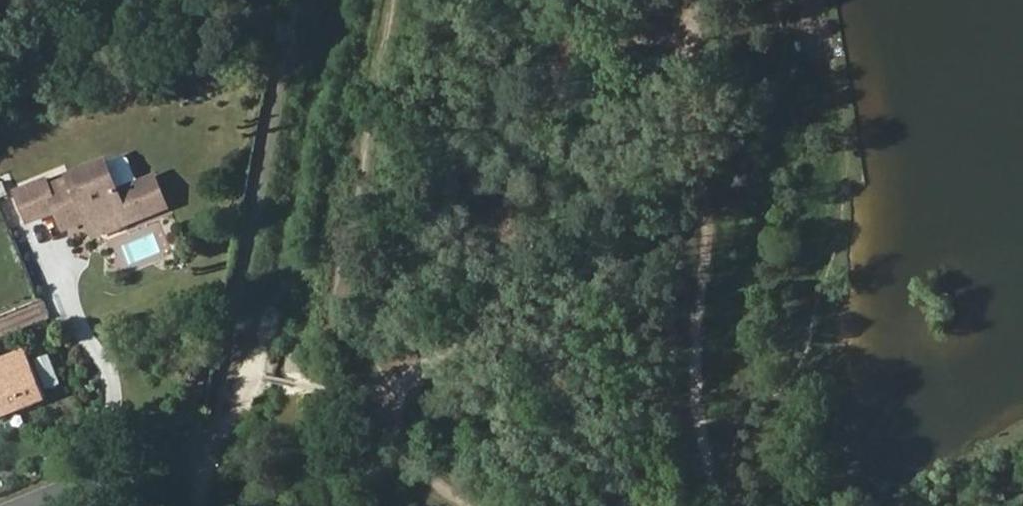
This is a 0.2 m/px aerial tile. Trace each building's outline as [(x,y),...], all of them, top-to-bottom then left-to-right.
[(44,181),(14,193),(26,223),(55,211),(62,230),(85,220),(93,224),(123,211),(127,222),(165,207),(153,177),(136,184),(126,160),(121,158),(104,165),(103,162),(67,176),(69,179),(47,188),(44,181)] [(93,224),(85,220),(92,237),(127,222),(123,211),(93,224)] [(126,265),(160,250),(151,231),(118,247),(126,265)] [(320,339),(318,355),(329,357),(332,340),(320,339)] [(0,364),(0,419),(48,400),(27,352),(0,364)]
